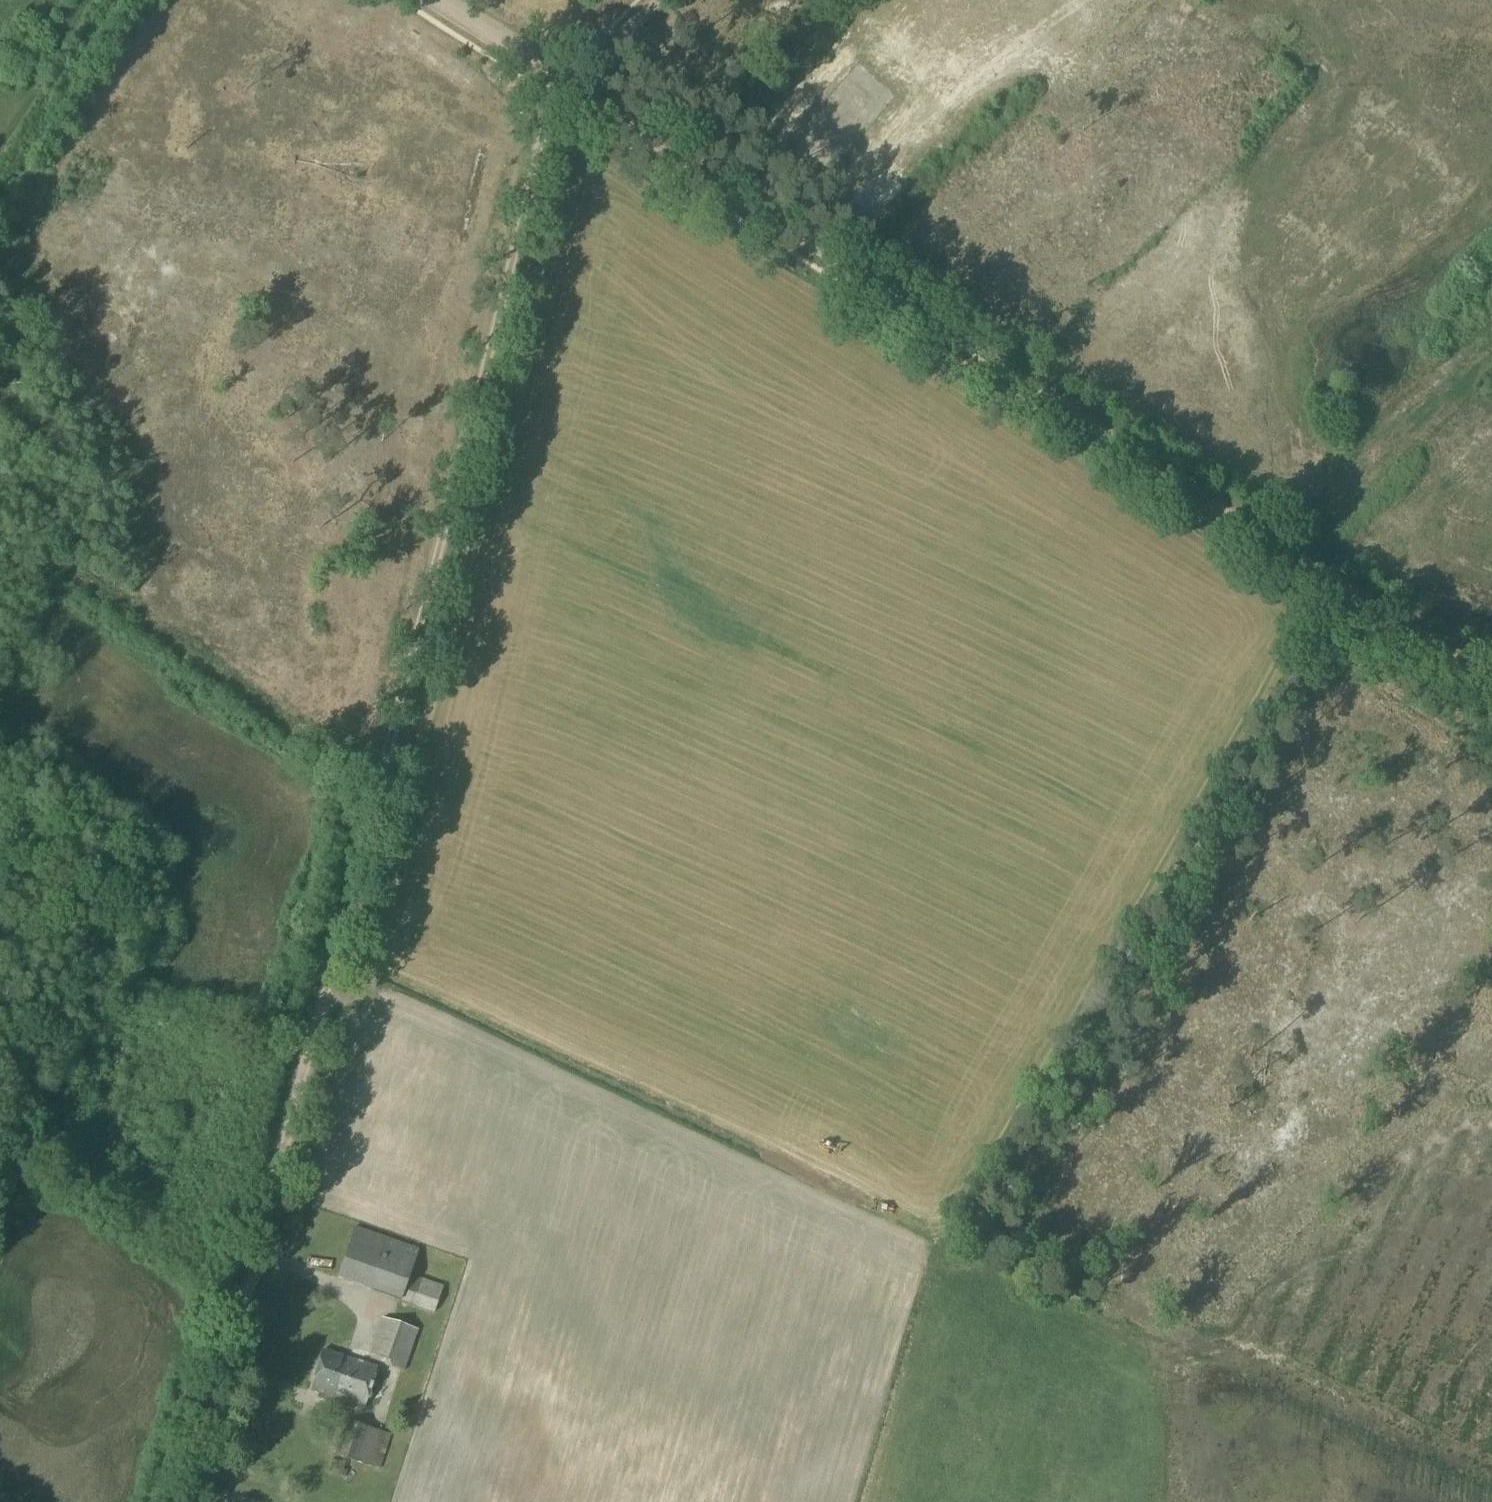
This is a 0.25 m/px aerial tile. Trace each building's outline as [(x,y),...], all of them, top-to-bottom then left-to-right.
[(400,1303),(433,1314),(442,1285),(410,1274),(418,1250),(355,1228),(337,1278),(401,1300),(400,1303)] [(391,1367),(404,1371),(417,1330),(382,1319),(370,1354),(392,1362),(391,1367)] [(317,1399),(352,1410),(354,1405),(364,1408),(377,1368),(322,1351),(310,1391),(319,1394),(317,1399)] [(332,1456),(376,1471),(388,1435),(343,1421),(332,1456)]
